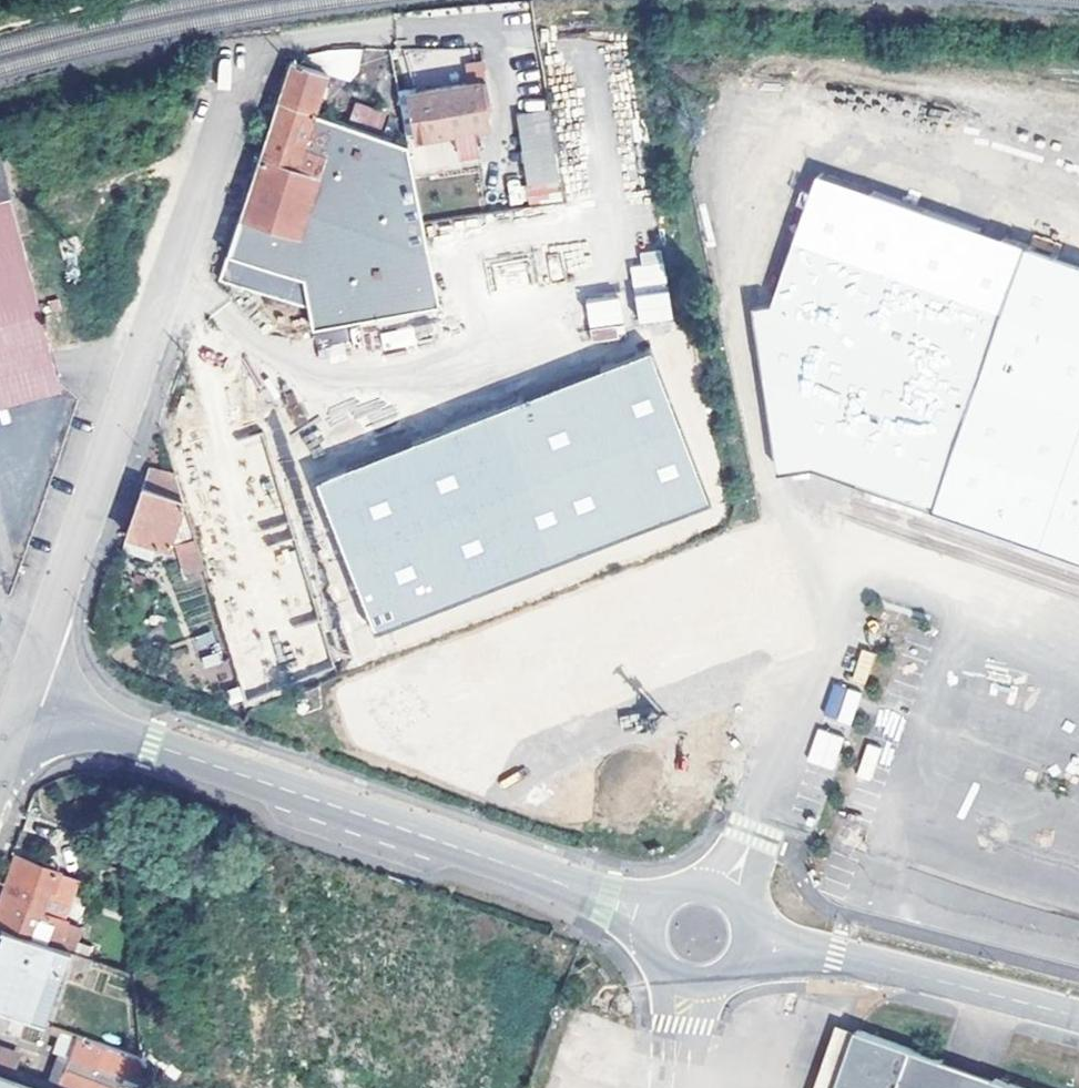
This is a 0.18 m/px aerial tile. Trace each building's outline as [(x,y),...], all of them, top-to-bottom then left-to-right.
[(326,70),(291,58),(231,241),(228,253),(238,256),(238,265),(251,265),(306,302),(310,324),(437,299),(422,221),(406,141),(314,110),(318,97),(323,80),(326,70)] [(483,100),(490,98),(486,78),(479,80),(478,71),(467,72),(468,83),(408,94),(415,134),(443,130),(445,148),(459,147),(459,152),(476,148),(473,124),(486,121),(483,100)] [(323,80),(318,97),(327,100),(332,83),(323,80)] [(348,118),(379,131),(386,113),(354,101),(348,118)] [(559,178),(549,110),(517,115),(527,183),(559,178)] [(0,155),(0,362),(51,349),(0,155)] [(813,185),(974,241),(980,225),(802,165),(749,316),(768,313),(813,185)] [(1078,277),(974,241),(813,185),(768,313),(749,316),(775,484),(811,478),(1078,573),(1078,278),(1078,277)] [(638,324),(673,318),(662,254),(628,259),(638,324)] [(313,333),(316,347),(350,340),(347,326),(313,333)] [(59,381),(51,349),(0,362),(0,396),(59,381)] [(315,473),(368,637),(438,614),(441,625),(714,537),(658,362),(315,473)] [(257,455),(231,378),(210,384),(216,402),(220,414),(225,412),(240,460),(257,455)] [(225,412),(220,414),(216,402),(176,415),(180,426),(176,428),(192,476),(232,463),(240,460),(225,412)] [(240,555),(285,539),(257,455),(240,460),(232,463),(249,517),(230,524),(240,555)] [(188,573),(202,568),(182,501),(169,496),(175,479),(150,470),(137,507),(129,533),(168,547),(169,545),(178,543),(188,573)] [(852,680),(865,683),(874,653),(861,649),(852,680)] [(821,712),(848,724),(862,693),(834,681),(821,712)] [(818,727),(806,760),(833,769),(845,737),(818,727)] [(1005,914),(1078,933),(1078,813),(1033,801),(1005,914)] [(0,903),(0,928),(5,930),(29,938),(30,935),(64,946),(71,925),(43,916),(53,888),(55,888),(62,871),(17,856),(0,903)] [(0,945),(0,1009),(43,1024),(69,951),(29,938),(5,930),(0,945)] [(855,1030),(835,1087),(1023,1087),(855,1030)] [(141,1075),(140,1057),(76,1035),(60,1083),(73,1087),(114,1087),(120,1068),(141,1075)] [(0,1068),(0,1087),(57,1087),(0,1068)]
